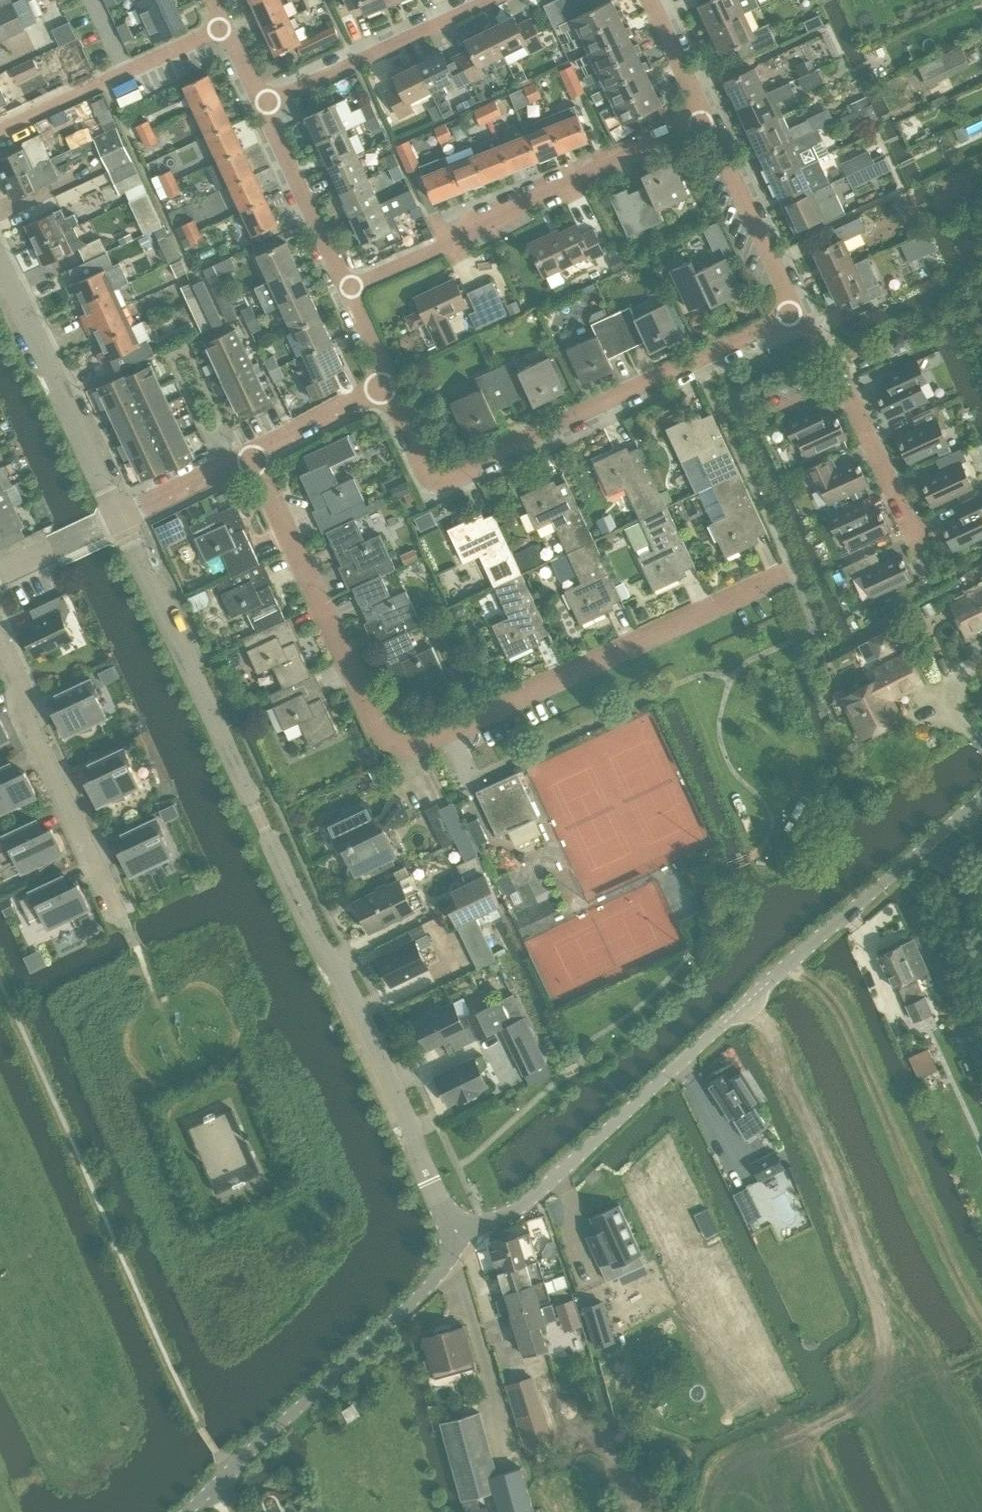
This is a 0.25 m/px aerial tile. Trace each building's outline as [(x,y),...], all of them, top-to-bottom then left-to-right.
[(137,5),(145,22),(177,7),(174,0),(148,0),(137,5)] [(290,17),(282,0),(262,0),(254,4),(266,28),(290,17)] [(352,9),(365,4),(368,12),(392,2),(391,0),(348,0),(352,9)] [(566,20),(556,0),(554,0),(545,4),(555,25),(566,20)] [(577,15),(569,0),(556,0),(566,20),(577,15)] [(618,9),(614,0),(611,0),(560,24),(564,32),(579,25),(583,34),(621,16),(622,18),(625,16),(621,9),(619,10),(618,9)] [(586,11),(581,0),(569,0),(577,15),(586,11)] [(597,6),(594,0),(581,0),(586,11),(597,6)] [(709,28),(745,12),(740,0),(709,0),(698,5),(709,28)] [(13,1),(0,8),(0,40),(26,29),(13,1)] [(177,7),(145,22),(153,41),(186,26),(177,7)] [(754,30),(745,12),(709,28),(720,52),(735,45),(741,58),(776,42),(768,24),(754,30)] [(809,32),(824,25),(819,14),(803,21),(809,32)] [(568,41),(569,42),(572,49),(587,42),(591,52),(630,34),(630,35),(633,34),(630,26),(627,28),(626,27),(622,18),(621,16),(583,34),(568,41)] [(291,19),(290,17),(266,28),(277,53),(297,44),(301,54),(339,36),(335,26),(302,41),(295,28),(299,26),(295,17),(291,19)] [(520,24),(516,17),(492,28),(504,53),(527,41),(532,50),(545,44),(532,18),(520,24)] [(127,21),(117,26),(120,34),(130,29),(127,21)] [(473,49),(460,55),(472,79),(485,73),(481,64),(492,58),(496,67),(508,62),(503,53),(504,53),(492,28),(469,40),(473,49)] [(130,29),(120,34),(124,42),(134,37),(130,29)] [(591,52),(577,58),(580,66),(595,59),(599,69),(638,51),(638,52),(642,51),(638,43),(635,45),(635,44),(630,35),(630,34),(591,52)] [(77,37),(52,49),(64,74),(89,63),(77,37)] [(961,47),(943,56),(952,74),(969,66),(961,47)] [(585,76),(588,83),(603,77),(608,86),(608,87),(646,69),(646,70),(649,68),(646,61),(643,62),(638,52),(638,51),(599,69),(585,76)] [(447,61),(443,53),(420,64),(432,88),(431,89),(438,104),(444,115),(445,117),(454,112),(445,94),(448,93),(443,83),(456,77),(460,85),(472,79),(460,55),(447,61)] [(18,81),(38,71),(33,60),(12,70),(18,81)] [(815,68),(811,60),(806,62),(805,61),(795,66),(801,77),(811,72),(810,71),(815,68)] [(400,115),(413,109),(409,100),(431,89),(432,88),(420,64),(397,75),(401,84),(388,90),(400,115)] [(572,98),(584,92),(572,65),(560,71),(572,98)] [(756,66),(727,80),(739,105),(768,92),(756,66)] [(611,94),(616,104),(654,86),(654,87),(658,86),(654,78),(651,80),(646,70),(646,69),(608,87),(608,86),(593,93),(596,101),(611,94)] [(811,72),(801,77),(798,78),(804,90),(824,81),(818,69),(811,72)] [(197,110),(221,99),(209,73),(185,84),(197,110)] [(542,97),(534,82),(524,86),(531,102),(542,97)] [(768,92),(739,105),(751,130),(783,115),(777,102),(795,93),(790,82),(768,92)] [(616,104),(601,111),(605,119),(619,112),(624,122),(653,109),(664,104),(666,103),(662,95),(659,97),(654,87),(654,86),(616,104)] [(80,106),(95,139),(118,128),(102,95),(80,106)] [(851,103),(855,111),(871,104),(867,95),(863,97),(851,103)] [(335,103),(307,116),(319,142),(347,128),(367,119),(362,108),(354,112),(347,97),(335,103)] [(209,134),(232,124),(221,99),(197,110),(209,134)] [(484,105),(492,121),(502,116),(495,100),(484,105)] [(367,119),(377,114),(372,104),(362,108),(367,119)] [(438,104),(429,109),(434,120),(444,115),(438,104)] [(576,104),(549,115),(553,125),(554,125),(563,150),(590,139),(576,104)] [(664,104),(653,109),(660,122),(670,117),(664,104)] [(877,117),(871,104),(855,111),(841,117),(847,131),(874,119),(877,117)] [(481,126),(492,121),(484,105),(474,110),(481,126)] [(55,126),(68,121),(64,112),(52,117),(55,126)] [(372,130),(382,126),(377,114),(367,119),(372,130)] [(549,115),(524,125),(528,135),(538,160),(563,150),(554,125),(553,125),(549,115)] [(783,115),(751,130),(762,154),(813,131),(808,120),(790,128),(783,115)] [(148,120),(137,125),(142,136),(153,130),(148,120)] [(442,141),(453,137),(446,123),(436,127),(442,141)] [(220,159),(243,148),(232,124),(209,134),(220,159)] [(961,142),(969,139),(963,125),(955,129),(961,142)] [(109,170),(132,159),(118,128),(107,134),(95,139),(109,170)] [(330,166),(358,153),(347,128),(319,142),(330,166)] [(153,130),(142,136),(147,146),(158,141),(153,130)] [(813,131),(762,154),(774,179),(803,166),(803,167),(820,159),(830,154),(824,140),(819,143),(813,131)] [(51,158),(40,133),(24,141),(22,146),(23,148),(0,158),(0,168),(5,179),(51,158)] [(528,135),(502,145),(505,152),(512,170),(538,160),(528,135)] [(498,136),(473,146),(487,180),(512,170),(505,152),(502,145),(498,136)] [(410,139),(398,145),(410,171),(421,166),(422,165),(410,139)] [(473,146),(447,156),(451,165),(461,190),(487,180),(473,146)] [(232,184),(255,173),(243,148),(220,159),(232,184)] [(846,175),(874,162),(869,150),(851,159),(841,164),(846,175)] [(342,191),(370,178),(358,153),(330,166),(342,191)] [(390,168),(400,164),(395,153),(385,157),(390,168)] [(422,165),(421,166),(425,176),(435,201),(461,190),(451,165),(447,156),(422,165)] [(885,157),(874,162),(846,175),(852,188),(863,183),(880,174),(891,169),(885,157)] [(15,199),(41,187),(59,178),(51,158),(5,179),(15,199)] [(659,206),(689,192),(673,158),(642,173),(648,184),(629,193),(627,188),(610,196),(627,235),(665,218),(659,206)] [(125,193),(129,201),(148,193),(132,159),(109,170),(121,195),(125,193)] [(803,166),(774,179),(785,204),(830,183),(820,159),(803,167),(803,166)] [(396,180),(405,175),(400,164),(390,168),(396,180)] [(158,188),(176,180),(176,179),(175,175),(172,169),(153,178),(158,188)] [(243,208),(266,197),(255,173),(232,184),(243,208)] [(353,216),(381,203),(370,178),(342,191),(353,216)] [(169,196),(181,191),(176,180),(158,188),(162,198),(168,195),(169,196)] [(830,183),(785,204),(797,229),(809,223),(812,229),(846,213),(837,196),(831,182),(830,183)] [(387,214),(417,200),(412,188),(381,203),(353,216),(365,241),(374,237),(380,249),(404,238),(398,225),(393,228),(387,214)] [(145,234),(163,226),(148,193),(129,201),(145,234)] [(255,234),(278,223),(266,197),(243,208),(255,234)] [(66,217),(62,208),(53,212),(26,225),(36,244),(74,226),(74,227),(80,224),(75,213),(66,217)] [(827,245),(816,250),(828,276),(856,263),(845,239),(866,229),(860,216),(834,228),(834,229),(822,235),(827,245)] [(180,238),(188,235),(187,234),(199,229),(194,219),(175,228),(180,238)] [(551,234),(531,243),(546,275),(547,275),(552,287),(564,281),(559,269),(591,254),(593,258),(605,252),(594,229),(583,234),(578,224),(553,236),(551,234)] [(45,264),(71,252),(68,244),(79,238),(74,227),(74,226),(36,244),(45,264)] [(192,245),(204,240),(199,229),(187,234),(188,235),(192,245)] [(926,233),(901,245),(909,262),(934,250),(937,249),(929,232),(926,233)] [(147,234),(139,238),(143,247),(152,243),(147,234)] [(159,240),(169,262),(180,257),(170,235),(159,240)] [(100,238),(79,247),(86,262),(107,252),(100,238)] [(287,241),(258,254),(270,280),(299,267),(287,241)] [(75,282),(68,285),(73,296),(80,292),(84,302),(115,288),(106,270),(113,267),(107,252),(86,262),(69,269),(75,282)] [(743,290),(726,255),(697,269),(692,258),(672,268),(692,309),(703,303),(700,298),(709,295),(713,304),(743,290)] [(204,270),(211,283),(220,279),(218,275),(236,267),(231,256),(220,262),(204,270)] [(856,263),(828,276),(840,301),(851,296),(856,306),(879,296),(884,293),(879,282),(867,257),(856,263)] [(171,263),(177,277),(188,272),(182,258),(171,263)] [(270,280),(256,287),(267,311),(282,305),(310,291),(299,267),(270,280)] [(196,290),(205,285),(202,279),(193,283),(196,290)] [(213,289),(222,285),(220,279),(211,283),(213,289)] [(422,309),(408,316),(407,318),(411,327),(414,328),(430,321),(441,345),(457,337),(447,316),(469,306),(456,279),(417,298),(422,309)] [(478,328),(496,320),(508,314),(493,281),(469,293),(477,310),(470,313),(478,328)] [(181,288),(187,300),(197,295),(191,283),(181,288)] [(199,296),(208,291),(205,285),(196,290),(199,296)] [(216,295),(225,291),(222,285),(213,289),(216,295)] [(89,312),(82,316),(86,324),(123,307),(115,288),(84,302),(89,312)] [(202,302),(210,298),(211,298),(208,291),(199,296),(202,302)] [(219,301),(228,297),(225,291),(216,295),(219,301)] [(310,291),(282,305),(293,330),(322,316),(310,291)] [(212,327),(197,295),(187,300),(202,331),(212,327)] [(222,307),(231,303),(228,297),(219,301),(222,307)] [(682,336),(672,314),(676,312),(670,297),(664,300),(665,302),(636,315),(631,304),(612,313),(629,348),(647,340),(652,350),(682,336)] [(205,308),(214,304),(211,298),(210,298),(202,302),(205,308)] [(516,300),(507,304),(511,314),(521,310),(516,300)] [(225,313),(234,309),(231,303),(222,307),(225,313)] [(208,314),(214,311),(217,310),(214,304),(205,308),(208,314)] [(247,320),(251,319),(257,316),(252,305),(242,309),(247,320)] [(123,307),(86,324),(90,333),(97,330),(102,340),(132,326),(123,307)] [(609,315),(606,308),(593,314),(590,321),(596,334),(569,347),(584,381),(615,367),(610,357),(629,348),(612,313),(609,315)] [(228,320),(237,315),(234,309),(225,313),(228,320)] [(211,320),(220,316),(217,310),(214,311),(208,314),(211,320)] [(214,327),(223,322),(220,316),(211,320),(214,327)] [(253,332),(262,327),(257,316),(251,319),(247,320),(253,332)] [(322,316),(293,330),(304,354),(333,340),(322,316)] [(107,350),(99,353),(104,363),(111,359),(116,371),(154,353),(149,342),(141,345),(132,326),(102,340),(107,350)] [(215,360),(244,346),(236,329),(207,342),(215,360)] [(902,335),(891,339),(894,344),(895,347),(905,342),(904,339),(902,335)] [(333,340),(304,354),(315,378),(304,383),(312,398),(339,385),(333,372),(345,366),(333,340)] [(223,377),(236,371),(252,364),(244,346),(215,360),(223,377)] [(270,369),(280,365),(275,354),(265,359),(270,369)] [(566,390),(550,355),(520,369),(515,358),(496,367),(513,402),(531,394),(536,404),(566,390)] [(890,386),(876,392),(888,418),(927,400),(915,375),(922,373),(916,360),(885,375),(890,386)] [(231,395),(244,389),(260,381),(252,364),(236,371),(223,377),(231,395)] [(161,386),(151,365),(129,375),(128,373),(125,375),(135,396),(135,397),(161,386)] [(276,381),(285,377),(280,365),(270,369),(276,381)] [(468,435),(499,421),(494,411),(513,402),(496,367),(477,376),(482,387),(452,401),(468,435)] [(109,407),(135,396),(125,375),(99,386),(109,407)] [(272,406),(260,381),(244,389),(231,395),(243,420),(272,406)] [(143,414),(169,402),(161,386),(135,397),(142,412),(143,414)] [(142,412),(135,397),(135,396),(109,407),(117,424),(142,412)] [(151,431),(176,419),(169,402),(143,414),(150,429),(151,431)] [(912,462),(951,444),(943,428),(949,425),(939,404),(918,415),(923,425),(900,436),(912,462)] [(694,416),(667,428),(682,460),(697,492),(712,485),(741,472),(710,405),(709,406),(712,413),(702,418),(692,422),(691,419),(694,417),(694,416)] [(817,407),(786,421),(796,442),(802,439),(809,455),(848,437),(836,411),(822,418),(817,407)] [(150,429),(143,414),(142,412),(117,424),(125,441),(150,429)] [(159,447),(184,436),(176,419),(151,431),(158,446),(159,447)] [(158,446),(151,431),(150,429),(125,441),(133,457),(158,446)] [(326,530),(355,517),(369,510),(353,476),(338,482),(329,462),(355,450),(348,435),(304,455),(311,469),(300,474),(326,530)] [(169,468),(194,457),(184,436),(159,447),(169,468)] [(621,450),(595,462),(609,494),(625,487),(639,519),(668,505),(637,439),(636,439),(640,447),(620,456),(618,452),(621,451),(621,450)] [(169,468),(159,447),(158,446),(133,457),(143,478),(164,468),(165,470),(169,468)] [(933,506),(972,488),(960,463),(967,460),(961,448),(939,459),(944,469),(921,480),(933,506)] [(835,469),(830,458),(808,468),(818,489),(824,486),(831,502),(870,484),(858,458),(835,469)] [(6,488),(6,489),(13,485),(4,466),(0,468),(0,490),(6,488)] [(727,517),(712,524),(726,555),(753,543),(752,542),(749,544),(747,540),(767,531),(770,538),(771,538),(741,472),(712,485),(727,517)] [(548,484),(522,496),(537,527),(552,520),(567,552),(595,539),(565,473),(564,473),(567,480),(547,489),(546,486),(549,485),(548,484)] [(406,481),(391,488),(395,499),(411,492),(406,481)] [(14,506),(6,488),(0,490),(0,513),(14,506)] [(942,525),(953,549),(981,535),(981,494),(956,506),(961,516),(942,525)] [(862,500),(830,515),(840,536),(846,533),(853,549),(892,531),(880,505),(867,512),(862,500)] [(221,553),(231,575),(260,561),(244,528),(240,529),(237,523),(241,521),(233,505),(190,525),(206,560),(221,553)] [(639,558),(654,589),(680,577),(679,576),(676,577),(675,574),(695,565),(698,572),(699,572),(668,505),(639,519),(654,550),(639,558)] [(21,526),(23,525),(14,506),(0,513),(0,548),(0,549),(26,537),(21,526)] [(476,517),(450,530),(464,561),(480,554),(494,586),(523,573),(492,506),(491,507),(494,514),(475,523),(473,520),(476,518),(476,517)] [(436,523),(430,510),(415,518),(421,531),(436,523)] [(154,528),(159,538),(182,527),(177,517),(154,528)] [(365,539),(355,517),(326,530),(352,586),(381,573),(395,566),(379,532),(365,539)] [(599,524),(604,534),(617,528),(612,517),(599,524)] [(566,591),(581,623),(607,611),(607,610),(604,611),(602,608),(622,599),(625,606),(626,605),(623,598),(618,587),(595,539),(567,552),(582,584),(566,591)] [(516,555),(523,572),(542,563),(535,546),(516,555)] [(414,548),(400,555),(405,564),(419,558),(414,548)] [(874,552),(843,567),(849,578),(862,572),(873,597),(912,579),(900,554),(879,564),(874,552)] [(247,609),(257,631),(283,620),(286,618),(270,584),(267,586),(264,579),(267,578),(260,561),(231,575),(216,582),(232,616),(247,609)] [(391,595),(381,573),(352,586),(379,642),(407,629),(422,622),(406,588),(391,595)] [(494,625),(509,657),(535,644),(534,643),(531,645),(530,641),(549,632),(553,640),(554,639),(523,573),(494,586),(509,618),(494,625)] [(618,587),(623,598),(629,595),(624,584),(618,587)] [(202,588),(186,596),(192,609),(205,603),(207,598),(202,588)] [(953,603),(968,632),(981,625),(981,588),(953,603)] [(35,655),(73,637),(66,622),(71,608),(64,594),(39,606),(44,617),(22,628),(35,655)] [(273,666),(283,687),(308,675),(312,674),(297,641),(293,643),(290,636),(294,635),(291,628),(287,630),(283,620),(257,631),(242,638),(259,672),(273,666)] [(417,651),(407,629),(379,642),(405,699),(448,679),(432,644),(417,651)] [(868,638),(878,657),(896,648),(887,629),(868,638)] [(477,653),(482,663),(491,659),(486,649),(477,653)] [(879,729),(902,717),(892,697),(925,680),(910,650),(876,667),(881,677),(845,695),(863,731),(876,724),(879,729)] [(115,665),(99,672),(104,683),(120,675),(115,665)] [(300,722),(310,744),(339,730),(323,696),(319,698),(316,692),(320,690),(317,683),(313,685),(308,675),(283,687),(269,694),(285,729),(300,722)] [(57,716),(66,734),(79,728),(81,732),(94,728),(92,722),(107,715),(96,693),(98,692),(91,678),(57,694),(63,706),(55,711),(55,712),(57,716)] [(10,738),(1,719),(0,716),(0,743),(10,738)] [(90,785),(99,804),(112,798),(114,801),(127,798),(125,792),(140,785),(129,762),(131,761),(124,748),(90,764),(96,776),(89,780),(88,780),(88,781),(90,785)] [(364,753),(369,764),(378,760),(373,749),(364,753)] [(37,794),(28,776),(26,772),(26,771),(24,771),(17,775),(11,762),(0,768),(0,812),(37,794)] [(498,834),(540,815),(519,770),(486,786),(477,790),(498,834)] [(353,812),(329,824),(341,850),(345,848),(385,828),(385,829),(410,817),(401,798),(390,794),(383,812),(374,816),(367,801),(351,809),(353,812)] [(438,806),(427,812),(444,847),(455,842),(438,806)] [(123,855),(132,874),(145,868),(146,871),(160,868),(158,861),(172,855),(162,832),(164,831),(157,818),(123,834),(129,846),(122,849),(121,850),(121,851),(123,855)] [(477,845),(488,840),(478,818),(467,823),(477,845)] [(4,864),(17,857),(23,870),(37,864),(41,869),(53,860),(51,857),(64,851),(55,832),(53,828),(52,827),(51,828),(44,831),(38,819),(4,835),(5,838),(0,840),(0,855),(4,864)] [(385,828),(345,848),(357,873),(380,862),(383,869),(394,864),(391,857),(393,856),(389,847),(393,846),(385,829),(385,828)] [(468,883),(487,874),(477,854),(458,864),(467,883),(468,883)] [(358,904),(356,907),(360,915),(363,915),(370,930),(425,904),(412,875),(407,865),(394,871),(398,880),(356,901),(358,904)] [(505,894),(517,888),(509,873),(498,879),(505,894)] [(501,902),(487,874),(468,883),(467,883),(454,889),(461,903),(452,908),(459,923),(476,914),(501,902)] [(21,899),(30,919),(43,913),(49,926),(90,907),(81,888),(79,884),(79,883),(78,884),(70,887),(64,875),(31,891),(32,893),(21,899)] [(0,901),(0,903),(6,916),(16,911),(9,896),(0,901)] [(479,966),(497,958),(476,914),(459,923),(458,923),(479,966)] [(392,983),(428,966),(420,948),(432,942),(428,934),(380,957),(392,983)] [(906,942),(879,955),(894,989),(898,987),(914,1021),(933,1012),(918,980),(929,974),(913,939),(906,942)] [(465,1045),(501,1028),(524,1016),(513,994),(468,1016),(467,1015),(460,1015),(453,1000),(442,1006),(441,1003),(424,1011),(425,1014),(412,1020),(416,1028),(412,1030),(418,1044),(423,1042),(427,1050),(460,1034),(465,1045)] [(524,1016),(501,1028),(524,1075),(525,1075),(530,1085),(552,1074),(547,1064),(548,1063),(525,1016),(524,1016)] [(920,1078),(939,1070),(928,1048),(910,1057),(920,1078)] [(489,1064),(484,1054),(476,1058),(475,1058),(437,1076),(450,1102),(460,1097),(461,1100),(479,1091),(478,1089),(488,1084),(481,1069),(487,1064),(488,1065),(489,1064)] [(768,1127),(754,1105),(761,1101),(741,1071),(729,1079),(725,1073),(708,1084),(731,1120),(733,1119),(746,1140),(768,1127)] [(761,1180),(783,1168),(775,1152),(753,1163),(761,1180)] [(587,1237),(607,1280),(644,1264),(639,1253),(641,1252),(619,1205),(591,1218),(598,1233),(587,1237)] [(707,1208),(694,1214),(706,1237),(719,1231),(707,1208)] [(531,1232),(491,1244),(499,1271),(539,1259),(531,1232)] [(548,1242),(543,1252),(544,1257),(557,1253),(553,1240),(548,1242)] [(539,1259),(499,1271),(505,1292),(545,1280),(539,1259)] [(545,1280),(505,1292),(511,1311),(540,1303),(551,1299),(545,1280)] [(511,1316),(509,1319),(512,1326),(514,1328),(516,1327),(525,1355),(548,1348),(540,1325),(557,1319),(552,1304),(551,1299),(540,1303),(511,1311),(513,1316),(511,1316)] [(563,1330),(581,1325),(574,1299),(556,1304),(563,1330)] [(603,1300),(583,1306),(595,1347),(615,1341),(603,1300)] [(465,1325),(462,1322),(454,1324),(453,1328),(438,1333),(435,1329),(427,1331),(426,1336),(425,1336),(431,1358),(428,1358),(431,1369),(433,1368),(436,1379),(478,1367),(466,1325),(465,1325)] [(613,1367),(615,1404),(640,1402),(638,1366),(613,1367)] [(506,1386),(527,1454),(553,1445),(532,1377),(506,1386)] [(342,1409),(348,1419),(357,1413),(351,1403),(342,1409)] [(441,1422),(462,1500),(477,1496),(494,1491),(500,1511),(533,1511),(520,1468),(498,1474),(481,1412),(441,1422)] [(462,1500),(466,1511),(485,1511),(483,1506),(480,1506),(477,1496),(462,1500)]
